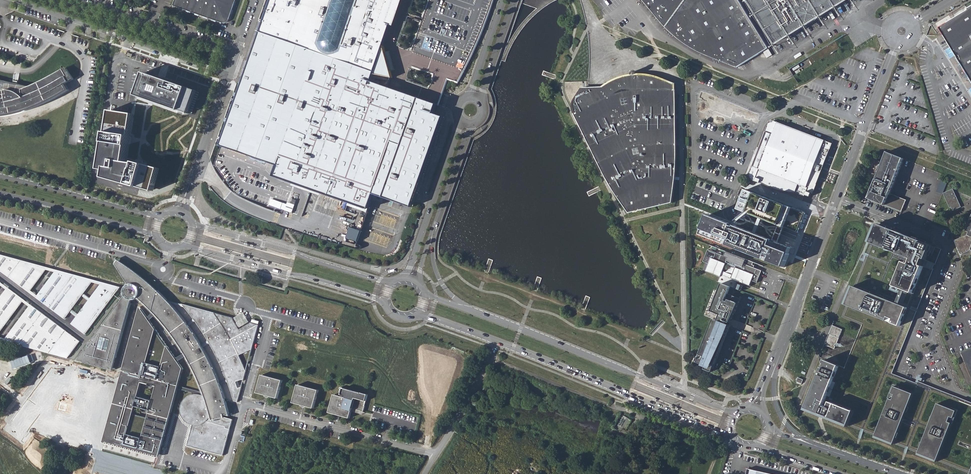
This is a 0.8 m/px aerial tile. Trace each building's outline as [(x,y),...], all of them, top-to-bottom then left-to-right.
[(173,7),(223,24),(226,24),(229,22),(230,20),(237,0),(176,0),(173,7)] [(258,40),(371,81),(374,75),(393,78),(391,71),(395,70),(394,69),(393,70),(391,61),(388,52),(390,52),(389,51),(386,52),(384,46),(391,25),(387,23),(382,22),(390,0),(272,0),(258,40)] [(656,16),(663,25),(672,34),(684,43),(695,50),(701,53),(716,60),(726,64),(736,67),(768,48),(738,0),(642,0),(656,16)] [(776,43),(802,26),(845,0),(750,0),(776,43)] [(967,9),(967,11),(938,28),(943,35),(957,58),(956,58),(960,65),(957,67),(957,69),(958,70),(958,71),(958,72),(958,73),(959,74),(960,76),(961,77),(962,78),(963,79),(964,80),(965,80),(965,81),(966,82),(969,80),(970,83),(970,7),(967,9)] [(437,104),(371,81),(258,40),(221,146),(277,166),(274,176),(369,209),(374,195),(412,207),(444,117),(434,114),(437,104)] [(5,83),(4,92),(0,93),(0,118),(8,117),(14,116),(20,115),(27,112),(34,110),(42,106),(48,103),(54,100),(60,96),(63,94),(67,91),(69,90),(65,84),(68,82),(73,79),(67,67),(65,69),(60,72),(56,75),(49,79),(43,82),(33,87),(28,89),(5,83)] [(446,78),(457,78),(457,70),(448,69),(447,72),(446,78)] [(145,71),(137,95),(189,114),(198,90),(145,71)] [(575,114),(576,116),(585,135),(597,159),(601,168),(607,177),(615,192),(629,213),(672,203),(674,183),(675,178),(676,165),(675,89),(674,90),(674,84),(664,81),(660,79),(655,77),(649,76),(640,75),(639,72),(637,71),(635,71),(632,72),(632,74),(632,75),(628,78),(624,81),(619,83),(617,84),(613,85),(601,87),(596,87),(589,87),(581,88),(580,90),(578,93),(576,99),(575,102),(574,105),(575,107),(575,110),(576,113),(575,114)] [(607,83),(601,87),(613,85),(617,84),(619,83),(624,81),(628,78),(632,75),(632,74),(629,75),(622,76),(614,79),(607,83)] [(106,178),(154,191),(161,165),(141,159),(128,157),(135,110),(111,107),(103,164),(108,165),(106,178)] [(768,124),(747,179),(760,184),(810,197),(818,181),(818,179),(819,178),(832,143),(822,140),(786,126),(774,121),(768,124)] [(277,166),(221,146),(214,166),(236,195),(278,209),(276,215),(357,244),(369,209),(274,176),(277,166)] [(903,158),(887,152),(869,199),(901,211),(906,200),(890,194),(890,195),(889,194),(892,187),(890,187),(893,180),(894,180),(903,158)] [(689,202),(697,204),(703,179),(695,177),(689,202)] [(791,207),(744,188),(737,208),(739,209),(733,223),(706,213),(697,234),(783,268),(791,247),(778,241),(791,207)] [(952,189),(943,194),(950,208),(951,207),(953,211),(961,207),(952,189)] [(955,241),(961,255),(969,252),(970,250),(970,251),(970,219),(966,231),(970,233),(969,236),(967,235),(955,241)] [(932,245),(879,224),(872,243),(912,259),(910,263),(909,264),(903,262),(895,286),(913,293),(932,245)] [(887,321),(847,305),(842,317),(862,325),(859,332),(896,347),(911,309),(912,307),(918,309),(934,269),(926,266),(928,261),(929,262),(935,246),(932,245),(913,293),(895,286),(903,262),(909,264),(910,263),(912,259),(872,243),(855,287),(907,308),(900,326),(892,323),(894,319),(889,317),(887,321)] [(942,249),(935,246),(929,262),(936,265),(942,249)] [(755,264),(725,251),(723,256),(707,250),(703,262),(705,263),(708,264),(705,272),(720,277),(718,282),(722,284),(734,289),(735,289),(737,290),(739,285),(741,286),(742,283),(750,287),(752,282),(757,283),(761,271),(753,268),(750,267),(750,265),(754,266),(755,264)] [(29,292),(30,290),(45,269),(47,267),(0,255),(0,271),(29,292)] [(185,419),(186,421),(188,423),(190,424),(193,425),(188,445),(223,455),(233,420),(223,417),(229,415),(228,410),(227,405),(226,399),(224,394),(222,388),(221,385),(220,383),(217,376),(213,367),(203,348),(201,345),(197,338),(194,334),(189,327),(188,325),(183,319),(178,313),(173,307),(168,302),(161,295),(155,289),(148,283),(143,279),(138,274),(132,270),(126,266),(120,262),(114,259),(112,261),(129,285),(127,287),(126,289),(126,291),(126,293),(126,295),(77,361),(112,370),(113,368),(132,300),(134,300),(136,300),(137,299),(139,298),(144,303),(149,307),(153,312),(159,319),(165,326),(170,333),(175,339),(179,345),(184,352),(187,357),(190,363),(193,369),(196,374),(199,379),(201,385),(204,393),(205,396),(205,397),(200,395),(197,395),(195,395),(192,396),(189,398),(187,399),(185,402),(184,404),(183,406),(182,409),(182,411),(182,413),(183,415),(183,417),(185,419)] [(93,280),(56,270),(54,272),(37,296),(36,297),(64,319),(69,311),(71,309),(81,295),(83,293),(91,282),(93,280)] [(120,287),(102,282),(100,284),(90,299),(88,301),(78,314),(77,317),(71,324),(85,334),(120,287)] [(757,283),(752,282),(750,287),(742,283),(741,286),(754,291),(757,283)] [(734,289),(722,284),(711,312),(717,314),(717,316),(716,320),(714,320),(712,319),(696,362),(707,367),(705,370),(712,373),(714,369),(730,326),(729,326),(740,300),(732,296),(734,292),(733,291),(734,289)] [(907,308),(855,287),(847,305),(887,321),(889,317),(894,319),(892,323),(900,326),(907,308)] [(22,301),(23,299),(7,288),(6,289),(0,298),(0,331),(22,301)] [(80,341),(31,305),(29,306),(6,339),(4,341),(67,358),(80,341)] [(215,354),(223,370),(227,380),(228,382),(230,387),(232,391),(233,396),(234,400),(238,401),(258,325),(251,323),(239,330),(232,318),(182,305),(182,306),(187,311),(194,320),(195,323),(201,330),(207,341),(209,343),(215,354)] [(139,306),(103,441),(159,457),(184,368),(139,306)] [(843,330),(832,326),(825,345),(834,349),(835,349),(843,330)] [(955,397),(954,400),(886,374),(896,347),(859,332),(845,368),(840,366),(825,361),(807,406),(821,412),(822,410),(826,412),(826,413),(825,416),(825,417),(848,426),(849,425),(862,431),(876,436),(875,437),(894,445),(895,444),(919,453),(919,455),(937,462),(937,461),(945,464),(945,465),(949,467),(949,466),(964,472),(964,473),(967,473),(970,473),(970,403),(955,397)] [(962,353),(970,374),(970,349),(962,353)] [(918,374),(917,382),(924,383),(926,376),(918,374)] [(263,376),(258,393),(277,399),(282,381),(263,376)] [(298,385),(293,403),(313,409),(319,391),(298,385)] [(368,395),(340,388),(338,396),(334,395),(329,413),(350,419),(351,412),(352,409),(363,412),(368,395)] [(548,442),(557,447),(559,443),(550,438),(548,442)]
